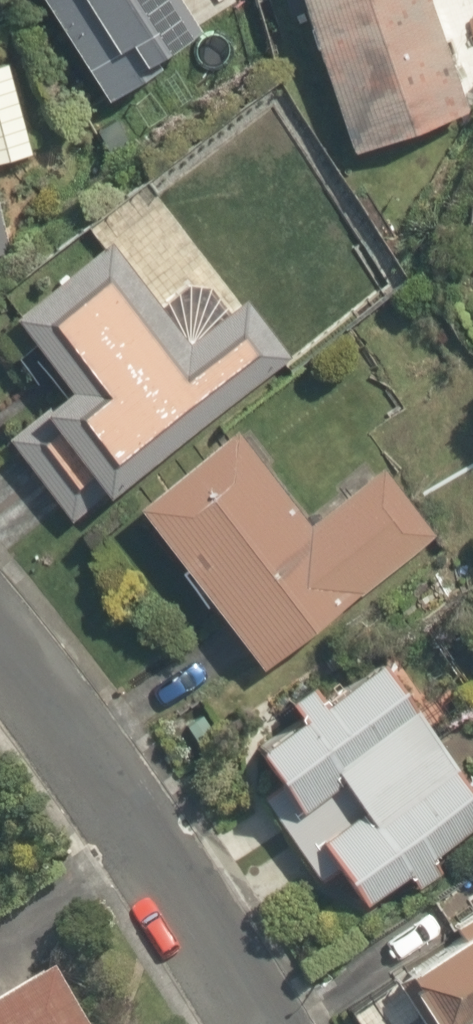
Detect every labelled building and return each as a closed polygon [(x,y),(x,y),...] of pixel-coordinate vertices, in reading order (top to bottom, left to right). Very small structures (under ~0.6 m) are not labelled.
[(102,100),(155,65),(149,55),(184,33),(163,0),(38,0),(102,100)] [(350,151),(465,110),(427,0),(297,0),(316,54),(350,151)] [(30,156),(5,62),(0,64),(0,164),(30,156)] [(293,360),(182,220),(136,257),(118,234),(15,316),(64,377),(0,427),(0,438),(75,533),(293,360)] [(244,434),(145,505),(268,677),(446,550),(385,466),(306,522),(244,434)] [(472,834),(472,775),(371,646),(253,739),(297,795),(266,819),(322,889),(338,876),(369,916),(472,834)] [(457,938),(401,974),(433,1023),(472,1023),(472,897),(443,916),(457,938)] [(55,976),(43,957),(0,986),(0,1023),(87,1023),(55,976)]
